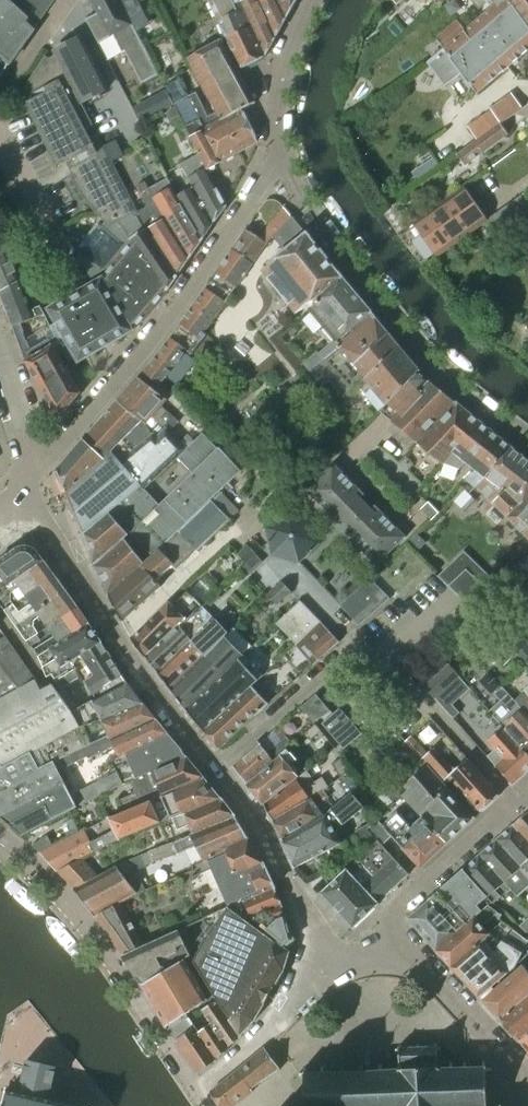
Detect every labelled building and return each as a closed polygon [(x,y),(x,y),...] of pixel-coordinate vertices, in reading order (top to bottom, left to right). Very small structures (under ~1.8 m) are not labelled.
[(8,0),(0,0),(0,77),(36,27),(13,5),(8,0)] [(33,0),(17,0),(13,5),(36,27),(37,26),(36,25),(37,25),(45,14),(33,0)] [(50,0),(33,0),(45,14),(53,2),(50,0)] [(85,19),(98,43),(113,35),(122,52),(125,51),(141,82),(141,83),(158,75),(131,22),(125,12),(119,0),(90,0),(97,13),(85,19)] [(125,12),(131,22),(145,14),(137,0),(119,0),(125,12)] [(241,68),(265,58),(266,56),(241,0),(208,0),(241,68)] [(266,56),(275,39),(258,0),(241,0),(266,56)] [(275,39),(285,21),(276,0),(258,0),(275,39)] [(285,21),(297,0),(276,0),(285,21)] [(444,49),(429,62),(445,84),(462,72),(477,92),(527,49),(527,29),(520,17),(506,0),(502,0),(492,9),(466,31),(444,49)] [(479,11),(487,3),(492,9),(502,0),(470,0),(479,11)] [(520,17),(527,29),(527,0),(506,0),(520,17)] [(436,38),(444,49),(466,31),(457,20),(436,38)] [(68,44),(54,51),(56,54),(81,103),(87,99),(100,92),(101,92),(107,89),(80,38),(68,44)] [(195,53),(187,58),(198,81),(211,105),(247,86),(238,70),(222,40),(195,53)] [(31,78),(24,88),(27,91),(32,100),(26,102),(59,166),(70,161),(75,172),(69,175),(74,186),(81,196),(88,205),(96,214),(105,223),(102,226),(98,223),(77,248),(81,251),(78,255),(93,283),(48,309),(73,353),(69,356),(70,359),(75,356),(78,362),(133,330),(165,293),(176,277),(167,263),(152,242),(149,238),(145,227),(137,212),(112,162),(108,154),(103,146),(98,137),(95,139),(90,141),(85,130),(89,127),(93,125),(81,103),(56,54),(49,58),(45,56),(31,78)] [(179,79),(165,86),(175,104),(188,96),(179,79)] [(188,96),(175,104),(176,105),(176,106),(185,125),(186,127),(187,127),(200,120),(201,121),(204,127),(205,129),(206,128),(222,120),(222,121),(238,153),(257,142),(242,110),(256,103),(251,93),(247,86),(211,105),(215,112),(216,113),(214,113),(207,117),(195,92),(189,96),(188,96)] [(519,110),(522,108),(512,94),(490,110),(500,124),(519,110)] [(153,116),(146,101),(134,107),(142,122),(153,116)] [(500,124),(490,110),(467,128),(476,141),(500,124)] [(187,127),(186,127),(191,137),(189,137),(197,152),(207,170),(238,153),(222,121),(222,120),(206,128),(205,129),(204,127),(201,121),(200,120),(187,127)] [(476,141),(457,155),(465,165),(508,134),(500,124),(476,141)] [(115,140),(103,146),(108,154),(120,148),(115,140)] [(120,148),(108,154),(112,162),(124,156),(120,148)] [(191,186),(176,195),(183,209),(194,229),(201,241),(212,224),(227,206),(207,170),(197,152),(179,163),(191,186)] [(161,195),(154,199),(155,200),(164,218),(172,233),(182,249),(188,260),(201,241),(194,229),(183,209),(176,195),(168,179),(167,178),(155,185),(156,186),(161,195)] [(144,181),(134,186),(139,195),(149,190),(144,181)] [(437,258),(488,221),(464,188),(414,225),(437,258)] [(137,212),(145,227),(149,238),(152,242),(167,263),(176,277),(188,260),(182,249),(172,233),(164,218),(155,200),(154,199),(149,190),(139,195),(145,205),(146,206),(146,207),(137,212)] [(232,249),(231,250),(249,264),(265,242),(271,235),(292,217),(283,206),(280,204),(278,202),(275,201),(272,201),(270,201),(267,201),(264,203),(258,212),(261,215),(261,217),(262,220),(266,224),(258,233),(261,236),(259,238),(245,230),(232,250),(232,249)] [(328,288),(342,278),(328,261),(306,233),(292,217),(271,235),(283,249),(261,267),(295,311),(312,297),(314,299),(328,288)] [(231,250),(209,282),(228,295),(249,264),(231,250)] [(20,281),(23,280),(22,275),(17,277),(7,251),(0,253),(0,291),(20,281)] [(315,349),(300,361),(309,371),(320,362),(328,355),(355,333),(351,328),(371,313),(370,312),(371,312),(342,278),(328,288),(314,299),(316,302),(309,308),(328,331),(333,337),(329,341),(317,351),(315,349)] [(0,291),(0,296),(12,325),(12,327),(35,318),(20,281),(0,291)] [(209,282),(193,305),(211,319),(228,295),(209,282)] [(193,305),(173,334),(188,346),(186,349),(192,353),(207,332),(204,330),(211,319),(193,305)] [(320,362),(309,371),(319,384),(326,379),(328,382),(342,399),(357,386),(374,371),(400,348),(371,313),(351,328),(355,333),(328,355),(320,362)] [(63,363),(51,344),(58,340),(43,314),(35,318),(12,327),(24,362),(55,414),(62,415),(80,393),(79,392),(63,363)] [(170,338),(143,373),(159,384),(186,349),(188,346),(173,334),(170,338)] [(374,371),(357,386),(379,412),(419,372),(400,348),(374,371)] [(419,372),(379,412),(391,421),(430,381),(419,372)] [(116,400),(116,401),(142,422),(146,425),(146,424),(152,430),(154,433),(157,437),(166,428),(169,432),(178,422),(159,406),(161,403),(165,399),(137,377),(116,401),(116,400)] [(430,381),(391,421),(416,442),(455,403),(432,383),(430,381)] [(57,471),(56,472),(66,494),(92,471),(98,466),(112,453),(120,462),(128,455),(152,435),(145,425),(146,425),(142,422),(116,401),(57,471)] [(455,403),(416,442),(443,464),(444,463),(452,453),(480,422),(475,418),(460,406),(455,403)] [(452,453),(444,463),(459,468),(465,463),(475,471),(468,480),(476,487),(484,478),(490,471),(512,448),(480,422),(452,453)] [(92,471),(66,494),(68,497),(83,533),(103,517),(135,491),(141,487),(142,485),(145,489),(164,471),(179,458),(187,450),(169,432),(166,428),(157,437),(154,433),(152,435),(128,455),(120,462),(112,453),(98,466),(92,471)] [(103,517),(83,533),(92,565),(108,596),(147,559),(186,521),(208,501),(238,473),(240,471),(241,470),(219,446),(217,449),(204,435),(187,450),(179,458),(191,471),(192,472),(159,505),(145,489),(142,485),(141,487),(135,491),(103,517)] [(484,478),(495,489),(507,501),(517,510),(527,498),(527,460),(515,450),(512,448),(490,471),(484,478)] [(406,537),(341,471),(333,463),(328,468),(325,471),(305,491),(328,514),(378,564),(406,537)] [(476,487),(483,495),(508,519),(527,538),(527,498),(517,510),(507,501),(495,489),(484,478),(476,487)] [(464,490),(453,501),(464,511),(475,500),(464,490)] [(147,559),(108,596),(121,621),(160,586),(156,580),(173,565),(176,568),(195,550),(196,551),(227,522),(208,501),(186,521),(147,559)] [(431,520),(438,514),(428,502),(421,509),(431,520)] [(312,516),(285,508),(264,528),(271,556),(298,564),(319,544),(312,516)] [(246,563),(255,554),(247,545),(237,554),(246,563)] [(42,559),(37,553),(31,548),(24,547),(16,549),(10,554),(0,561),(0,591),(42,559)] [(262,561),(255,554),(246,563),(252,571),(262,561)] [(464,555),(440,578),(466,605),(467,604),(485,586),(490,581),(489,580),(464,555)] [(1,605),(4,610),(12,605),(10,601),(10,594),(19,587),(25,596),(54,577),(42,560),(42,559),(0,591),(0,604),(1,605)] [(15,626),(65,592),(54,577),(25,596),(32,606),(31,606),(29,607),(19,614),(12,605),(4,610),(7,614),(15,626)] [(265,596),(275,606),(289,591),(280,582),(265,596)] [(485,586),(467,604),(479,616),(496,597),(486,588),(486,587),(485,586)] [(47,628),(78,608),(65,592),(15,626),(25,641),(35,634),(36,634),(37,633),(32,626),(33,620),(39,616),(47,628)] [(193,613),(200,607),(186,592),(173,606),(169,602),(130,639),(145,658),(176,625),(178,625),(193,613)] [(298,602),(281,619),(293,631),(298,627),(302,631),(304,634),(305,635),(303,636),(304,637),(320,622),(300,601),(298,602)] [(208,626),(214,621),(214,620),(213,620),(200,607),(193,613),(178,625),(176,625),(145,658),(156,674),(175,655),(188,642),(189,641),(197,635),(208,626)] [(49,649),(89,624),(78,608),(47,628),(52,636),(31,650),(36,657),(49,649)] [(471,652),(493,631),(480,618),(458,638),(471,652)] [(200,660),(223,637),(226,634),(214,621),(208,626),(197,635),(189,641),(188,642),(175,655),(156,674),(163,682),(163,683),(170,691),(200,660)] [(320,622),(304,637),(313,647),(309,650),(317,660),(318,660),(339,642),(320,622)] [(509,623),(497,634),(525,665),(527,662),(527,643),(509,623)] [(49,649),(56,659),(42,668),(45,676),(51,674),(56,681),(69,672),(72,675),(76,672),(69,661),(100,644),(89,624),(49,649)] [(35,634),(25,641),(29,647),(39,640),(36,634),(35,634)] [(88,734),(85,725),(91,723),(86,714),(82,705),(79,707),(70,712),(64,701),(57,692),(52,684),(40,690),(33,678),(4,636),(0,639),(0,817),(64,785),(58,773),(54,764),(70,756),(93,744),(88,734)] [(220,676),(241,655),(223,637),(200,660),(170,691),(185,712),(220,676)] [(101,643),(100,644),(69,661),(76,672),(76,679),(78,677),(83,683),(84,681),(89,688),(96,698),(126,684),(101,643)] [(222,713),(239,698),(250,687),(258,680),(261,677),(243,658),(241,655),(220,676),(185,712),(203,732),(222,713)] [(423,688),(433,700),(458,677),(448,666),(423,688)] [(69,672),(56,681),(62,689),(65,687),(76,679),(76,672),(72,675),(69,672)] [(122,712),(142,704),(141,704),(126,684),(96,698),(82,705),(86,714),(91,723),(101,721),(122,712)] [(62,689),(57,692),(64,701),(70,712),(79,707),(72,697),(65,687),(62,689)] [(266,703),(250,687),(239,698),(222,713),(203,732),(217,749),(255,714),(266,703)] [(502,701),(489,712),(503,728),(504,727),(527,755),(527,716),(515,702),(513,699),(503,688),(496,694),(502,701)] [(316,695),(301,708),(314,723),(330,712),(316,695)] [(515,702),(527,716),(527,701),(523,695),(515,702)] [(101,721),(91,723),(85,725),(88,734),(104,729),(107,736),(110,741),(156,721),(142,704),(122,712),(101,721)] [(333,715),(321,724),(343,750),(362,735),(353,724),(339,709),(333,715)] [(54,764),(58,773),(87,758),(88,760),(114,748),(119,759),(119,760),(146,746),(167,735),(156,721),(110,741),(107,736),(93,744),(70,756),(54,764)] [(312,741),(321,734),(316,727),(306,734),(312,741)] [(503,728),(488,741),(495,749),(487,756),(512,784),(527,770),(527,755),(504,727),(503,728)] [(152,773),(187,758),(167,735),(146,746),(119,760),(119,759),(111,763),(117,774),(124,785),(140,778),(152,773)] [(500,795),(467,759),(454,771),(433,748),(426,753),(411,736),(405,741),(421,759),(420,759),(427,767),(441,783),(448,777),(481,812),(500,795)] [(233,767),(247,785),(281,759),(279,756),(291,744),(286,737),(267,754),(259,744),(258,743),(233,767)] [(281,759),(247,785),(263,805),(297,777),(288,766),(301,755),(291,744),(279,756),(281,759)] [(132,783),(136,792),(118,799),(123,811),(141,805),(150,801),(158,799),(171,792),(204,778),(187,758),(152,773),(140,778),(141,779),(132,783)] [(434,830),(446,844),(474,819),(441,783),(427,767),(402,786),(406,791),(401,796),(421,816),(434,830)] [(297,777),(263,805),(263,806),(272,822),(310,798),(323,789),(328,786),(322,777),(315,782),(305,770),(297,777)] [(117,774),(92,785),(95,791),(103,788),(105,793),(124,785),(117,774)] [(158,799),(150,801),(160,822),(172,817),(186,811),(219,798),(210,786),(204,778),(171,792),(158,799)] [(0,817),(0,818),(20,836),(76,809),(64,785),(0,817)] [(92,785),(75,794),(80,805),(98,797),(105,793),(103,788),(95,791),(92,785)] [(310,798),(272,822),(282,841),(307,825),(324,814),(318,804),(328,796),(323,789),(310,798)] [(307,825),(282,841),(294,868),(328,850),(342,844),(330,819),(337,814),(343,824),(364,808),(354,793),(328,812),(324,814),(307,825)] [(215,825),(234,817),(219,798),(186,811),(172,817),(177,830),(188,825),(192,834),(215,825)] [(51,846),(39,852),(55,870),(81,857),(91,852),(98,849),(118,839),(160,822),(150,801),(141,805),(123,811),(106,818),(65,839),(56,843),(51,846)] [(377,841),(380,845),(391,836),(420,867),(446,844),(434,830),(421,816),(411,826),(397,811),(381,825),(376,820),(366,829),(377,841)] [(512,826),(527,842),(527,843),(527,811),(524,815),(512,826)] [(208,860),(249,842),(248,841),(249,841),(234,817),(215,825),(192,834),(114,865),(98,874),(72,889),(94,918),(119,903),(136,893),(130,885),(122,876),(155,861),(179,852),(195,845),(203,863),(208,860)] [(494,842),(524,875),(526,873),(527,875),(527,843),(527,842),(512,826),(504,833),(503,834),(494,842)] [(39,852),(51,846),(45,835),(30,844),(39,852)] [(380,845),(377,841),(319,894),(352,929),(378,904),(377,903),(408,874),(380,845)] [(249,842),(208,860),(229,907),(274,888),(263,864),(249,842)] [(478,856),(510,890),(510,889),(516,895),(520,892),(527,885),(527,875),(526,873),(524,875),(494,842),(483,852),(478,856)] [(478,856),(462,870),(486,897),(492,904),(500,896),(495,890),(499,885),(506,893),(510,890),(478,856)] [(98,874),(81,857),(55,870),(72,889),(98,874)] [(466,925),(483,910),(487,907),(458,874),(438,892),(466,925)] [(131,885),(130,885),(136,893),(145,889),(140,879),(131,885)] [(243,921),(245,920),(281,905),(274,888),(229,907),(226,908),(227,909),(243,921)] [(436,951),(466,925),(438,892),(407,918),(436,951)] [(142,947),(119,903),(94,918),(120,956),(122,956),(122,955),(142,947)] [(281,905),(245,920),(243,921),(260,933),(287,953),(293,941),(287,917),(282,907),(281,905)] [(484,939),(487,937),(490,934),(489,933),(487,934),(481,927),(494,916),(498,920),(501,915),(487,907),(483,910),(466,925),(436,951),(449,965),(450,967),(484,939)] [(199,948),(192,961),(215,1000),(239,1036),(253,1022),(263,1004),(273,988),(272,988),(282,971),(287,953),(260,933),(243,921),(227,909),(197,947),(199,948)] [(519,927),(523,932),(527,933),(527,917),(519,927)] [(189,955),(176,931),(142,947),(122,955),(122,956),(120,956),(140,985),(183,959),(189,955)] [(499,944),(490,934),(487,937),(484,939),(450,967),(479,998),(516,965),(524,948),(504,937),(499,944)] [(527,996),(527,957),(521,966),(482,1001),(499,1019),(519,1003),(527,996)] [(183,959),(140,985),(165,1027),(174,1040),(195,1026),(189,1017),(188,1018),(185,1014),(207,1000),(183,959)] [(499,1019),(515,1037),(519,1041),(527,1034),(527,996),(519,1003),(499,1019)] [(195,1026),(174,1040),(198,1075),(216,1059),(239,1036),(215,1000),(202,1009),(211,1023),(199,1031),(195,1026)] [(519,1041),(527,1051),(527,1034),(519,1041)] [(297,1073),(297,1077),(304,1077),(304,1105),(488,1105),(486,1071),(491,1071),(491,1068),(486,1068),(486,1067),(485,1067),(484,1061),(482,1062),(482,1067),(467,1068),(466,1062),(463,1062),(463,1068),(453,1068),(453,1062),(449,1062),(450,1068),(438,1069),(437,1051),(440,1050),(440,1047),(437,1047),(436,1047),(436,1044),(434,1044),(434,1047),(419,1047),(419,1044),(417,1045),(417,1047),(402,1047),(402,1045),(399,1045),(399,1048),(398,1048),(398,1049),(396,1049),(396,1052),(398,1052),(399,1070),(382,1070),(382,1065),(379,1065),(379,1070),(363,1071),(363,1065),(359,1065),(360,1071),(344,1071),(344,1066),(340,1066),(341,1072),(324,1072),(324,1066),(321,1066),(321,1072),(307,1073),(307,1067),(303,1067),(303,1072),(302,1072),(302,1073),(297,1073)] [(264,1048),(236,1071),(209,1092),(218,1105),(233,1105),(252,1091),(250,1089),(280,1070),(264,1048)] [(20,1086),(18,1092),(58,1101),(65,1073),(56,1070),(57,1067),(26,1059),(20,1086)] [(58,1101),(18,1092),(7,1089),(4,1101),(3,1105),(77,1105),(58,1101)]
